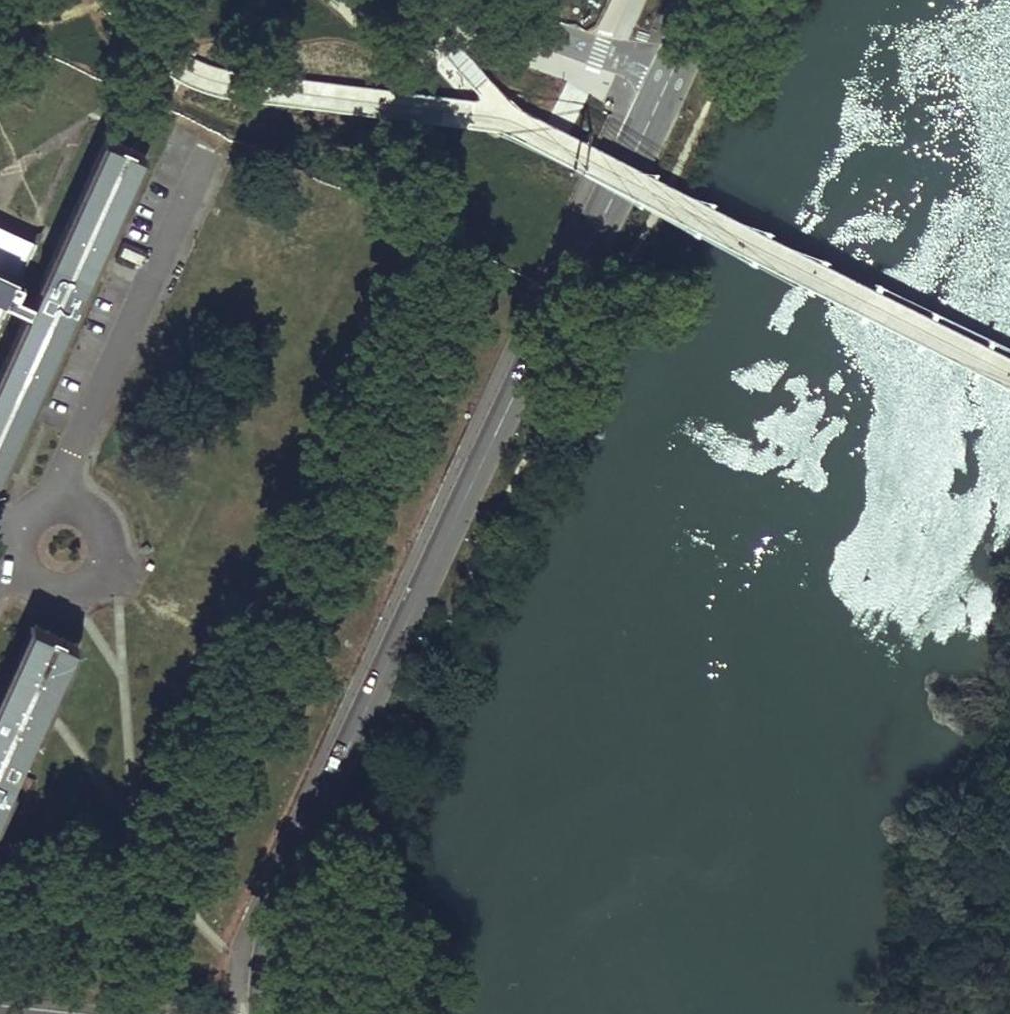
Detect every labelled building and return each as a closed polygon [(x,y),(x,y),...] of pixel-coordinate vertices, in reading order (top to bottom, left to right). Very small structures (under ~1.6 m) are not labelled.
[(0,375),(0,472),(145,154),(108,138),(35,299),(30,309),(0,375)] [(30,250),(35,241),(0,225),(0,231),(30,250)] [(8,298),(18,278),(30,250),(0,231),(0,316),(8,298)] [(18,278),(8,298),(30,309),(35,299),(18,291),(23,280),(18,278)] [(76,644),(41,628),(5,707),(0,704),(0,812),(76,644)]
